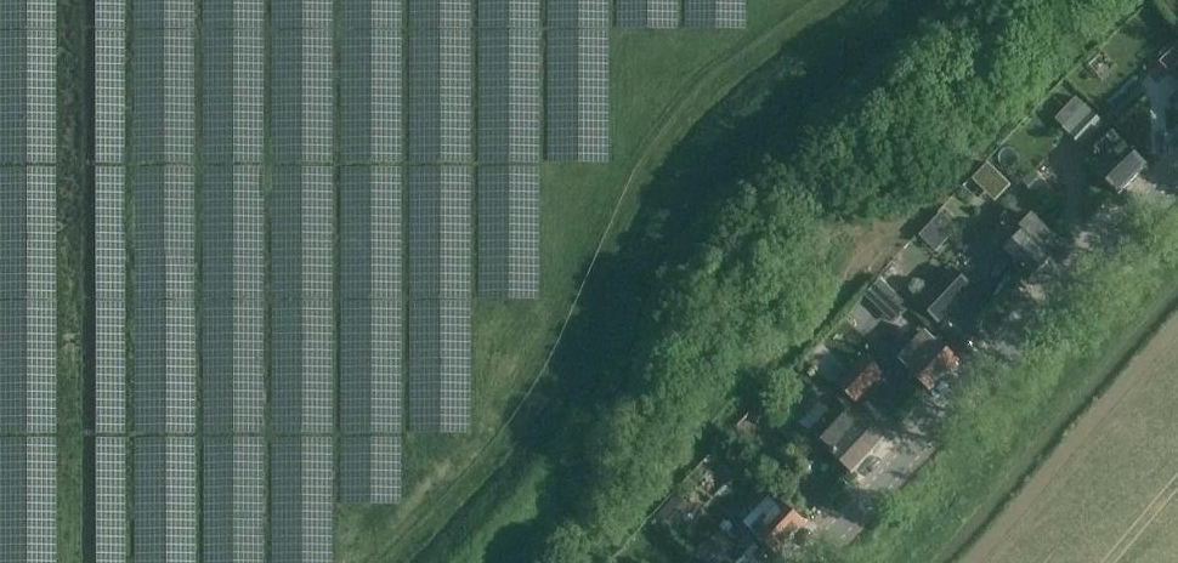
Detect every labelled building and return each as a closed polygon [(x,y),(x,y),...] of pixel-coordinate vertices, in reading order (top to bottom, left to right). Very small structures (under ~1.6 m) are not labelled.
[(1170,72),(1177,82),(1177,64),(1170,72)] [(1173,97),(1174,98),(1169,103),(1177,113),(1177,92),(1173,97)] [(1052,120),(1062,129),(1063,127),(1067,124),(1080,110),(1085,106),(1075,96),(1052,120)] [(1081,148),(1103,125),(1085,106),(1080,110),(1067,124),(1063,127),(1062,129),(1081,148)] [(1118,197),(1147,168),(1112,134),(1085,162),(1118,197)] [(1042,201),(1053,189),(1034,171),(1022,183),(1042,201)] [(941,214),(919,237),(936,253),(958,229),(941,214)] [(997,231),(986,241),(1002,256),(1029,282),(1033,279),(1037,278),(1041,274),(1041,270),(1052,259),(1041,249),(1054,236),(1032,215),(1019,227),(1009,218),(997,231)] [(938,324),(972,287),(951,268),(917,305),(938,324)] [(879,283),(851,312),(878,338),(906,308),(879,283)] [(934,345),(924,336),(901,361),(910,370),(908,372),(928,392),(958,361),(937,342),(934,345)] [(883,374),(865,357),(837,387),(855,404),(883,374)] [(853,474),(882,442),(848,411),(819,442),(853,474)] [(678,495),(658,516),(673,529),(692,509),(678,495)] [(776,556),(806,525),(784,505),(755,536),(776,556)] [(721,533),(712,543),(725,556),(735,546),(721,533)] [(733,562),(725,556),(712,543),(697,557),(703,562),(732,562),(733,562)]
